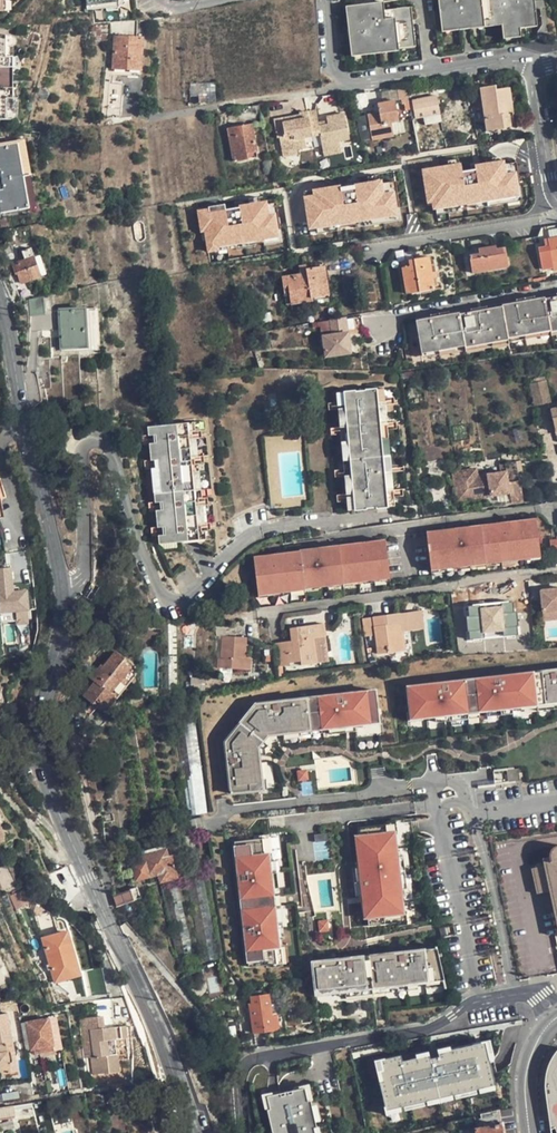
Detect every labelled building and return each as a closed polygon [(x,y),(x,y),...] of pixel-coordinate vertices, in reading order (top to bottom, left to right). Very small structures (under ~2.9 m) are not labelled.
[(85,9),(122,6),(121,0),(85,0),(85,9)] [(443,30),(502,23),(504,38),(523,35),(521,27),(538,25),(535,0),(439,0),(443,30)] [(346,6),(352,51),(365,49),(367,55),(383,52),(383,47),(399,45),(398,42),(416,40),(412,6),(385,10),(384,1),(366,3),(346,6)] [(144,38),(137,38),(124,37),(124,22),(116,22),(113,68),(142,70),(144,38)] [(137,38),(137,22),(124,22),(124,37),(137,38)] [(14,96),(14,87),(13,66),(13,55),(11,55),(5,55),(5,36),(5,34),(0,34),(0,118),(7,118),(6,97),(12,96),(14,96)] [(12,34),(5,34),(5,36),(5,55),(11,55),(11,46),(14,44),(15,42),(16,39),(15,36),(14,35),(12,34)] [(417,45),(416,40),(398,42),(399,45),(400,48),(417,45)] [(108,117),(117,118),(119,118),(122,85),(110,84),(108,117)] [(507,97),(511,97),(510,88),(496,90),(496,86),(481,88),(487,130),(512,126),(510,114),(507,97)] [(12,106),(12,96),(6,97),(7,118),(14,117),(17,114),(17,109),(12,106)] [(425,117),(440,114),(436,96),(413,100),(416,118),(425,117)] [(404,112),(411,110),(410,109),(409,101),(402,102),(404,112)] [(371,140),(380,139),(392,136),(390,123),(397,122),(394,102),(376,105),(377,114),(367,116),(371,140)] [(263,122),(259,105),(238,108),(242,126),(252,125),(263,122)] [(326,118),(327,122),(327,126),(318,128),(318,124),(316,111),(307,113),(312,136),(319,135),(323,152),(339,149),(338,143),(348,141),(347,134),(343,115),(326,118)] [(284,124),(283,119),(278,120),(273,121),(277,139),(279,139),(282,151),(295,148),(296,150),(306,147),(304,137),(312,136),(307,113),(299,115),(299,116),(300,121),(284,124)] [(442,122),(440,114),(425,117),(426,125),(442,122)] [(299,116),(283,119),(284,124),(300,121),(299,116)] [(257,151),(252,125),(242,126),(228,129),(234,161),(249,158),(248,153),(257,151)] [(2,212),(29,207),(17,144),(0,147),(0,169),(4,190),(0,190),(0,204),(2,212)] [(296,153),(296,150),(295,148),(282,151),(283,156),(296,153)] [(463,171),(462,162),(423,169),(428,203),(433,202),(434,208),(437,208),(438,214),(520,201),(523,197),(518,161),(505,163),(505,160),(477,165),(477,169),(463,171)] [(342,186),(342,184),(304,190),(310,229),(320,227),(320,232),(403,219),(397,181),(383,183),(382,180),(342,186)] [(269,203),(268,200),(227,207),(227,204),(199,209),(202,231),(207,231),(210,251),(265,243),(265,244),(284,241),(278,202),(269,203)] [(550,237),(556,236),(556,227),(548,228),(550,237)] [(550,237),(545,238),(546,246),(550,245),(554,270),(556,269),(556,236),(550,237)] [(479,248),(479,253),(470,254),(472,272),(509,265),(506,247),(496,248),(496,245),(479,248)] [(25,259),(12,263),(16,275),(18,274),(21,283),(41,277),(34,257),(31,249),(23,252),(25,259)] [(40,255),(34,257),(41,277),(47,275),(40,255)] [(409,260),(409,265),(401,267),(406,293),(435,288),(433,277),(438,277),(437,271),(432,271),(429,256),(409,260)] [(11,277),(16,275),(12,263),(11,260),(6,262),(11,277)] [(299,265),(300,272),(283,275),(285,292),(290,291),(292,304),(313,300),(313,297),(330,294),(325,265),(307,268),(307,264),(299,265)] [(45,313),(44,295),(40,296),(29,298),(31,314),(45,313)] [(546,298),(544,297),(502,304),(503,305),(460,313),(459,312),(416,319),(422,352),(465,344),(466,345),(508,338),(507,336),(550,329),(551,330),(556,329),(556,296),(546,298)] [(98,346),(95,307),(59,309),(61,349),(98,346)] [(348,316),(351,332),(365,330),(363,314),(348,316)] [(351,332),(348,316),(348,315),(322,320),(328,355),(354,351),(351,332)] [(531,382),(536,404),(551,401),(546,379),(531,382)] [(395,487),(393,472),(393,467),(389,426),(388,420),(387,405),(387,400),(385,388),(378,389),(389,506),(396,505),(395,492),(395,487)] [(345,391),(355,509),(389,506),(378,389),(345,391)] [(355,509),(345,391),(338,392),(339,404),(339,410),(341,425),(341,431),(345,471),(345,477),(347,491),(347,498),(348,510),(355,509)] [(206,521),(204,503),(204,498),(201,458),(200,451),(199,436),(198,430),(197,419),(190,420),(200,537),(207,537),(206,527),(206,521)] [(200,537),(190,420),(156,422),(157,434),(158,441),(159,455),(160,462),(163,501),(164,508),(165,524),(166,531),(167,540),(193,538),(200,537)] [(149,423),(150,434),(157,434),(156,422),(149,423)] [(150,441),(151,455),(159,455),(158,441),(150,441)] [(522,470),(520,460),(500,463),(501,471),(478,475),(477,467),(453,470),(457,499),(510,492),(511,502),(523,500),(519,479),(518,470),(522,470)] [(152,462),(156,501),(163,501),(160,462),(152,462)] [(156,508),(158,524),(165,524),(164,508),(156,508)] [(512,556),(517,555),(526,554),(541,551),(537,518),(509,521),(512,556)] [(502,557),(512,556),(509,521),(483,524),(487,559),(502,557)] [(449,564),(456,562),(472,561),(487,559),(483,524),(427,531),(431,565),(449,564)] [(159,540),(167,540),(166,531),(158,531),(159,540)] [(346,579),(360,578),(366,577),(378,576),(392,574),(388,539),(341,544),(346,579)] [(306,584),(324,582),(329,582),(346,579),(341,544),(303,549),(302,551),(306,584)] [(253,556),(258,591),(270,590),(283,588),(290,588),(307,585),(306,584),(302,551),(253,556)] [(28,592),(18,593),(18,595),(14,596),(14,593),(11,566),(8,567),(0,567),(0,606),(1,618),(18,616),(17,607),(27,606),(29,606),(28,592)] [(346,579),(346,586),(355,585),(355,583),(361,583),(360,578),(346,579)] [(336,587),(346,586),(346,579),(329,582),(330,587),(336,586),(336,587)] [(325,587),(324,582),(306,584),(307,585),(307,591),(317,590),(318,587),(325,587)] [(508,584),(492,586),(494,602),(494,604),(510,602),(508,584)] [(471,604),(494,602),(492,586),(469,588),(471,604)] [(556,588),(540,589),(544,619),(556,618),(556,596),(556,588)] [(29,619),(27,606),(17,607),(18,616),(18,620),(29,619)] [(404,641),(402,623),(409,622),(410,630),(424,628),(421,610),(400,613),(363,618),(366,636),(377,634),(379,654),(404,650),(402,641),(404,641)] [(317,663),(314,637),(328,635),(326,622),(293,626),(295,640),(296,646),(290,646),(289,641),(278,642),(280,665),(286,665),(292,664),(292,662),(303,660),(304,664),(317,663)] [(218,665),(233,666),(245,667),(245,654),(246,636),(223,633),(222,655),(219,655),(218,665)] [(331,661),(328,635),(314,637),(317,663),(331,661)] [(97,699),(105,705),(106,705),(115,694),(112,691),(131,668),(113,654),(103,665),(101,664),(94,671),(93,681),(94,681),(93,682),(90,699),(95,702),(97,699)] [(232,673),(233,666),(218,665),(217,672),(232,673)] [(552,672),(551,669),(507,674),(508,677),(495,678),(495,675),(447,681),(447,684),(435,685),(435,682),(408,685),(411,711),(411,713),(427,711),(428,716),(436,715),(468,711),(468,709),(479,708),(480,710),(487,709),(513,706),(522,705),(521,701),(537,699),(537,704),(556,701),(556,671),(552,672)] [(83,693),(90,699),(93,682),(83,693)] [(263,777),(261,761),(259,761),(258,754),(260,754),(259,742),(265,733),(277,732),(277,731),(283,730),(284,731),(300,730),(300,728),(322,726),(322,727),(330,726),(356,724),(364,723),(364,718),(379,716),(379,714),(376,689),(350,691),(350,694),(338,696),(337,693),(277,699),(278,702),(265,704),(265,701),(256,702),(226,740),(227,749),(229,749),(231,761),(228,761),(231,792),(259,789),(262,789),(261,777),(263,777)] [(173,703),(187,815),(206,813),(192,701),(173,703)] [(514,712),(513,706),(487,709),(488,715),(514,712)] [(480,710),(479,708),(468,709),(468,711),(436,715),(436,721),(480,716),(480,710)] [(428,716),(427,711),(411,713),(411,711),(408,711),(409,719),(428,717),(428,716)] [(383,722),(382,714),(379,714),(379,716),(364,718),(364,723),(364,724),(383,722)] [(330,726),(330,732),(357,729),(356,724),(330,726)] [(284,731),(284,738),(292,737),(305,733),(323,731),(322,727),(322,726),(300,728),(300,730),(284,731)] [(259,742),(260,754),(267,753),(266,747),(269,744),(271,741),(271,740),(278,739),(277,732),(265,733),(259,742)] [(268,782),(268,768),(267,760),(261,761),(263,777),(261,777),(262,789),(259,789),(260,792),(269,791),(268,782)] [(521,779),(519,767),(494,770),(495,782),(521,779)] [(299,770),(300,778),(309,777),(307,769),(299,770)] [(393,839),(396,839),(396,834),(414,832),(412,820),(397,821),(397,818),(387,819),(388,822),(391,822),(393,839)] [(187,830),(204,827),(203,820),(188,822),(186,823),(187,830)] [(152,828),(153,833),(174,826),(173,822),(152,828)] [(388,822),(358,825),(359,834),(361,852),(357,852),(358,860),(363,900),(363,908),(367,907),(368,919),(369,925),(398,921),(401,921),(399,904),(403,904),(402,895),(397,848),(396,839),(393,839),(391,822),(388,822)] [(177,837),(174,826),(153,833),(155,842),(177,837)] [(264,852),(269,852),(271,852),(269,832),(259,833),(259,837),(262,836),(264,852)] [(315,834),(317,859),(331,858),(328,833),(315,834)] [(264,852),(262,836),(259,837),(234,839),(237,866),(240,865),(241,878),(239,878),(244,926),(246,925),(248,938),(245,938),(248,965),(265,963),(276,962),(274,946),(279,945),(278,937),(273,894),(272,887),(269,859),(269,852),(264,852)] [(160,883),(177,879),(178,878),(173,855),(169,856),(168,848),(145,854),(148,862),(133,867),(136,880),(159,876),(160,883)] [(401,848),(397,848),(402,895),(405,894),(404,888),(407,887),(404,854),(401,854),(401,848)] [(532,870),(538,896),(552,893),(556,916),(556,850),(553,854),(550,861),(544,862),(546,866),(532,870)] [(275,859),(269,859),(272,887),(278,886),(275,859)] [(363,900),(358,860),(355,860),(355,866),(352,866),(356,895),(358,895),(359,900),(363,900)] [(196,965),(177,879),(160,883),(181,969),(196,965)] [(31,902),(25,889),(12,895),(18,908),(31,902)] [(114,895),(117,906),(134,900),(131,890),(127,891),(114,895)] [(279,893),(273,894),(278,937),(284,937),(279,893)] [(399,904),(401,921),(398,921),(398,925),(408,923),(406,909),(404,910),(403,904),(399,904)] [(328,919),(318,920),(319,930),(329,929),(328,919)] [(442,928),(441,920),(428,921),(430,930),(442,928)] [(81,975),(68,930),(43,938),(56,982),(81,975)] [(282,964),(280,945),(279,945),(274,946),(276,962),(265,963),(266,966),(282,964)] [(423,981),(443,979),(436,945),(435,945),(435,947),(411,950),(411,952),(398,954),(398,951),(351,956),(351,959),(339,960),(338,957),(311,960),(314,988),(330,987),(331,991),(338,990),(372,987),(372,985),(382,984),(382,986),(416,982),(423,981)] [(444,986),(443,979),(423,981),(424,988),(444,986)] [(396,991),(417,989),(416,982),(382,986),(382,984),(372,985),(372,987),(338,990),(338,994),(342,993),(342,996),(391,991),(391,988),(396,988),(396,991)] [(330,987),(314,988),(315,995),(331,993),(331,991),(330,987)] [(272,1015),(270,994),(252,997),(252,1004),(250,1004),(254,1031),(280,1029),(278,1015),(272,1015)] [(14,1049),(7,1014),(0,1015),(0,1075),(11,1072),(7,1051),(14,1049)] [(68,1014),(71,1031),(81,1030),(79,1019),(79,1014),(68,1014)] [(58,1050),(64,1049),(57,1015),(51,1016),(58,1050)] [(119,1071),(117,1060),(114,1027),(105,1028),(104,1016),(79,1019),(81,1030),(87,1030),(90,1058),(92,1075),(119,1071)] [(54,1046),(49,1018),(26,1022),(31,1050),(54,1046)] [(124,1026),(114,1027),(117,1060),(129,1058),(124,1026)] [(75,1060),(90,1058),(87,1030),(81,1030),(71,1031),(75,1060)] [(493,1054),(490,1030),(468,1033),(472,1057),(493,1054)] [(17,1072),(14,1049),(7,1051),(11,1072),(17,1072)] [(546,1073),(556,1069),(556,1052),(553,1056),(549,1063),(547,1068),(546,1073)] [(546,1073),(545,1077),(545,1090),(549,1124),(550,1129),(555,1128),(556,1132),(556,1069),(546,1073)] [(305,1088),(268,1097),(271,1109),(266,1110),(272,1132),(315,1132),(314,1128),(318,1127),(311,1101),(309,1102),(305,1088)] [(14,1105),(0,1108),(0,1120),(16,1118),(14,1105)] [(476,1132),(502,1132),(499,1111),(483,1114),(484,1119),(476,1121),(477,1128),(475,1128),(476,1132)]
